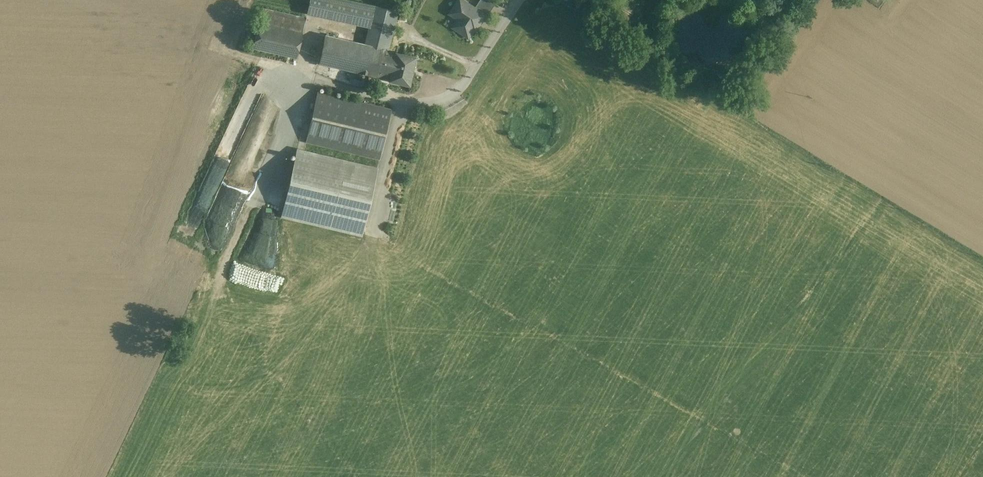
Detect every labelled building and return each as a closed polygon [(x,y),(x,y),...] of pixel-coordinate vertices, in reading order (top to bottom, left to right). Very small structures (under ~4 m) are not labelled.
[(345,0),(310,0),(308,9),(371,22),(375,7),(345,0)] [(463,0),(459,0),(450,13),(459,19),(454,27),(469,37),(474,29),(476,30),(486,15),(487,13),(477,6),(475,8),(463,0)] [(490,0),(480,0),(477,6),(487,13),(489,14),(496,4),(490,0)] [(397,11),(375,7),(371,22),(366,44),(382,48),(387,49),(388,48),(397,11)] [(306,18),(262,8),(259,22),(302,32),(306,18)] [(302,32),(259,22),(252,47),(296,58),(302,32)] [(366,44),(325,35),(318,63),(376,76),(382,48),(366,44)] [(395,54),(386,52),(387,50),(387,49),(382,48),(376,76),(389,79),(389,80),(409,85),(412,71),(409,71),(412,57),(395,53),(395,54)] [(391,109),(317,92),(305,142),(379,159),(391,109)] [(362,231),(377,167),(296,148),(281,212),(362,231)]
